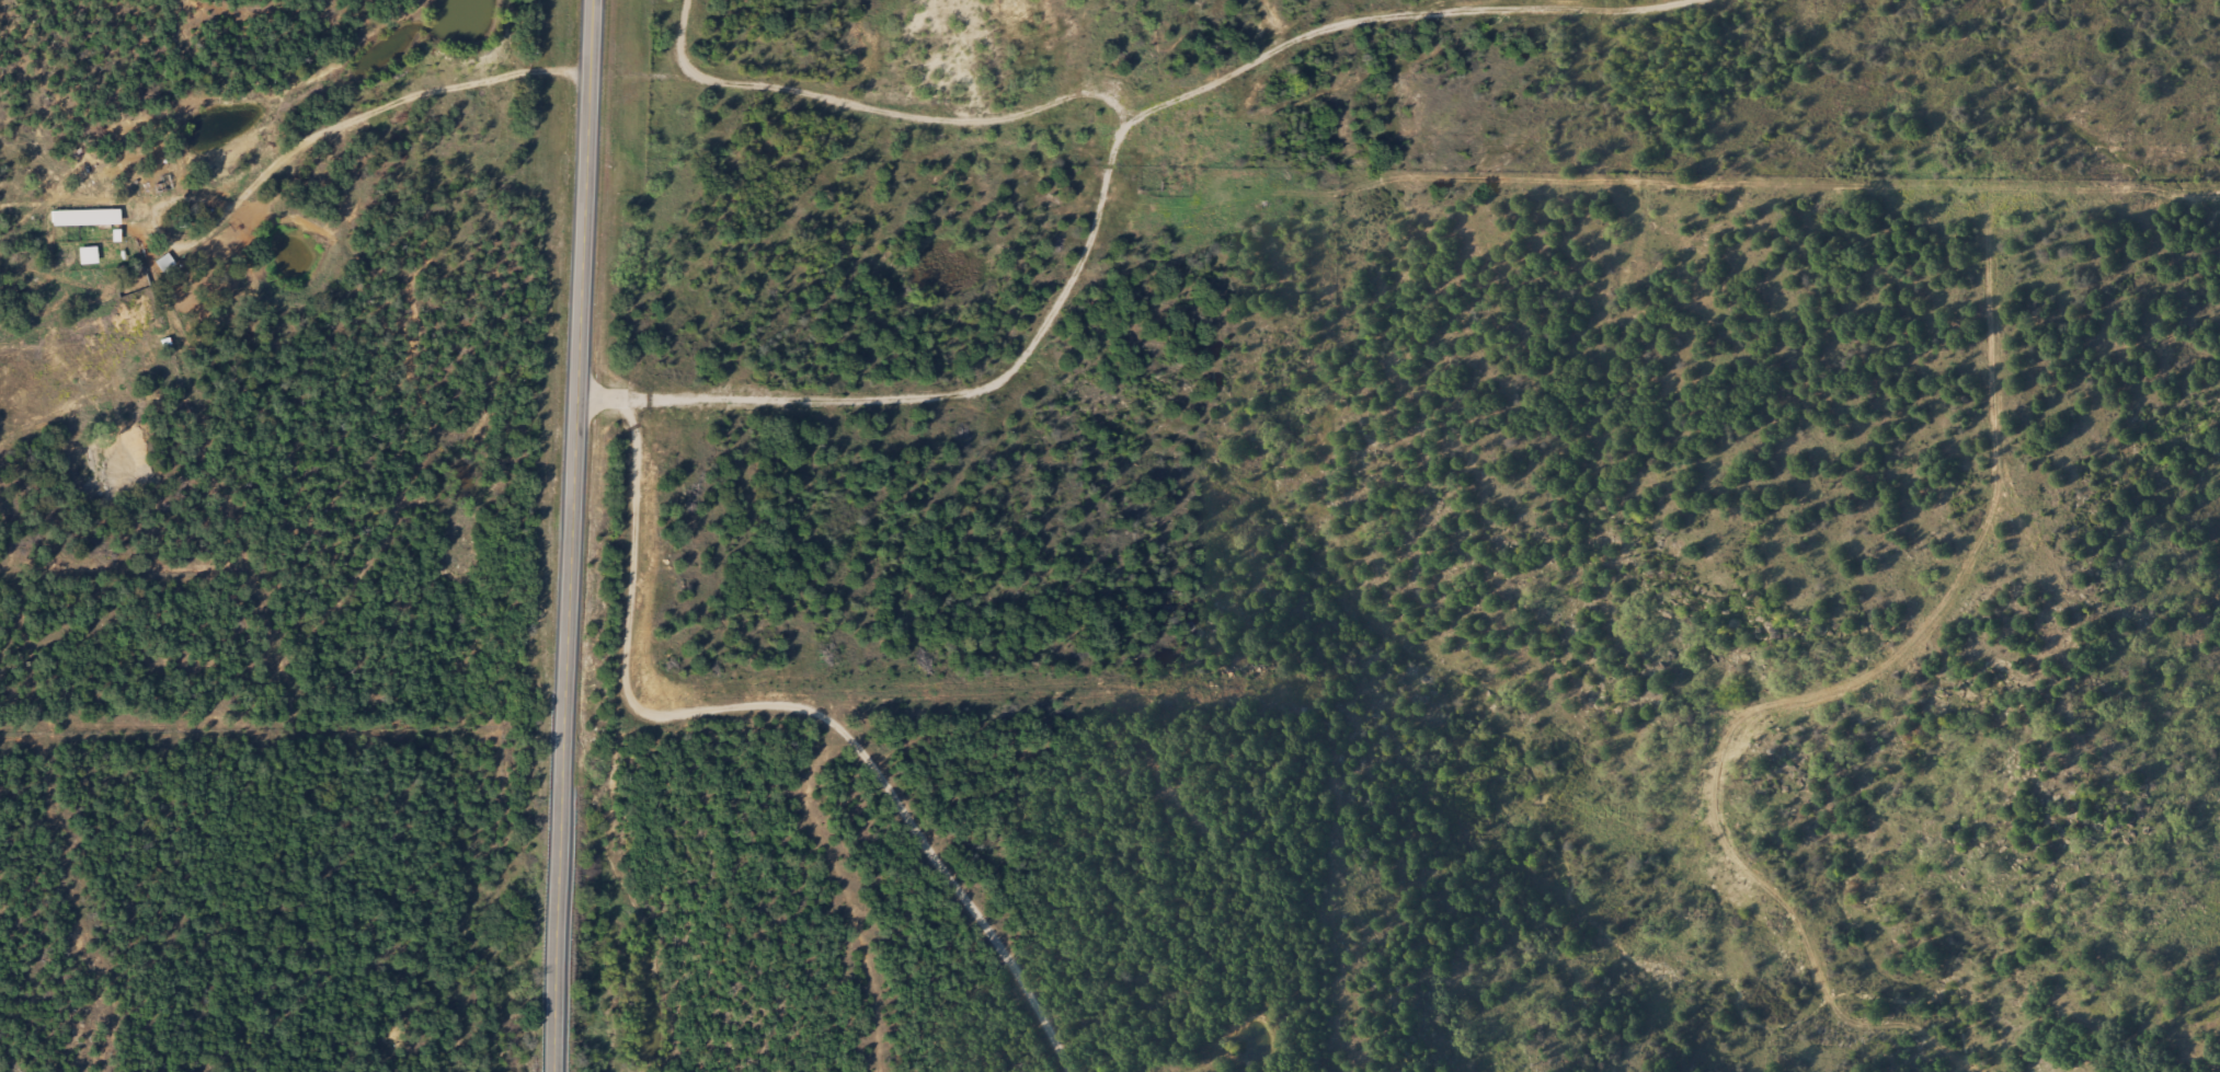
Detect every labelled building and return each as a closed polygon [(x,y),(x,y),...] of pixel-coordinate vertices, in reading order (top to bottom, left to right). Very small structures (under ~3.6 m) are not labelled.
[(120,225),(120,209),(50,209),(50,225),(120,225)] [(78,262),(95,262),(95,246),(78,246),(78,262)] [(174,264),(166,253),(154,261),(161,272),(174,264)]
